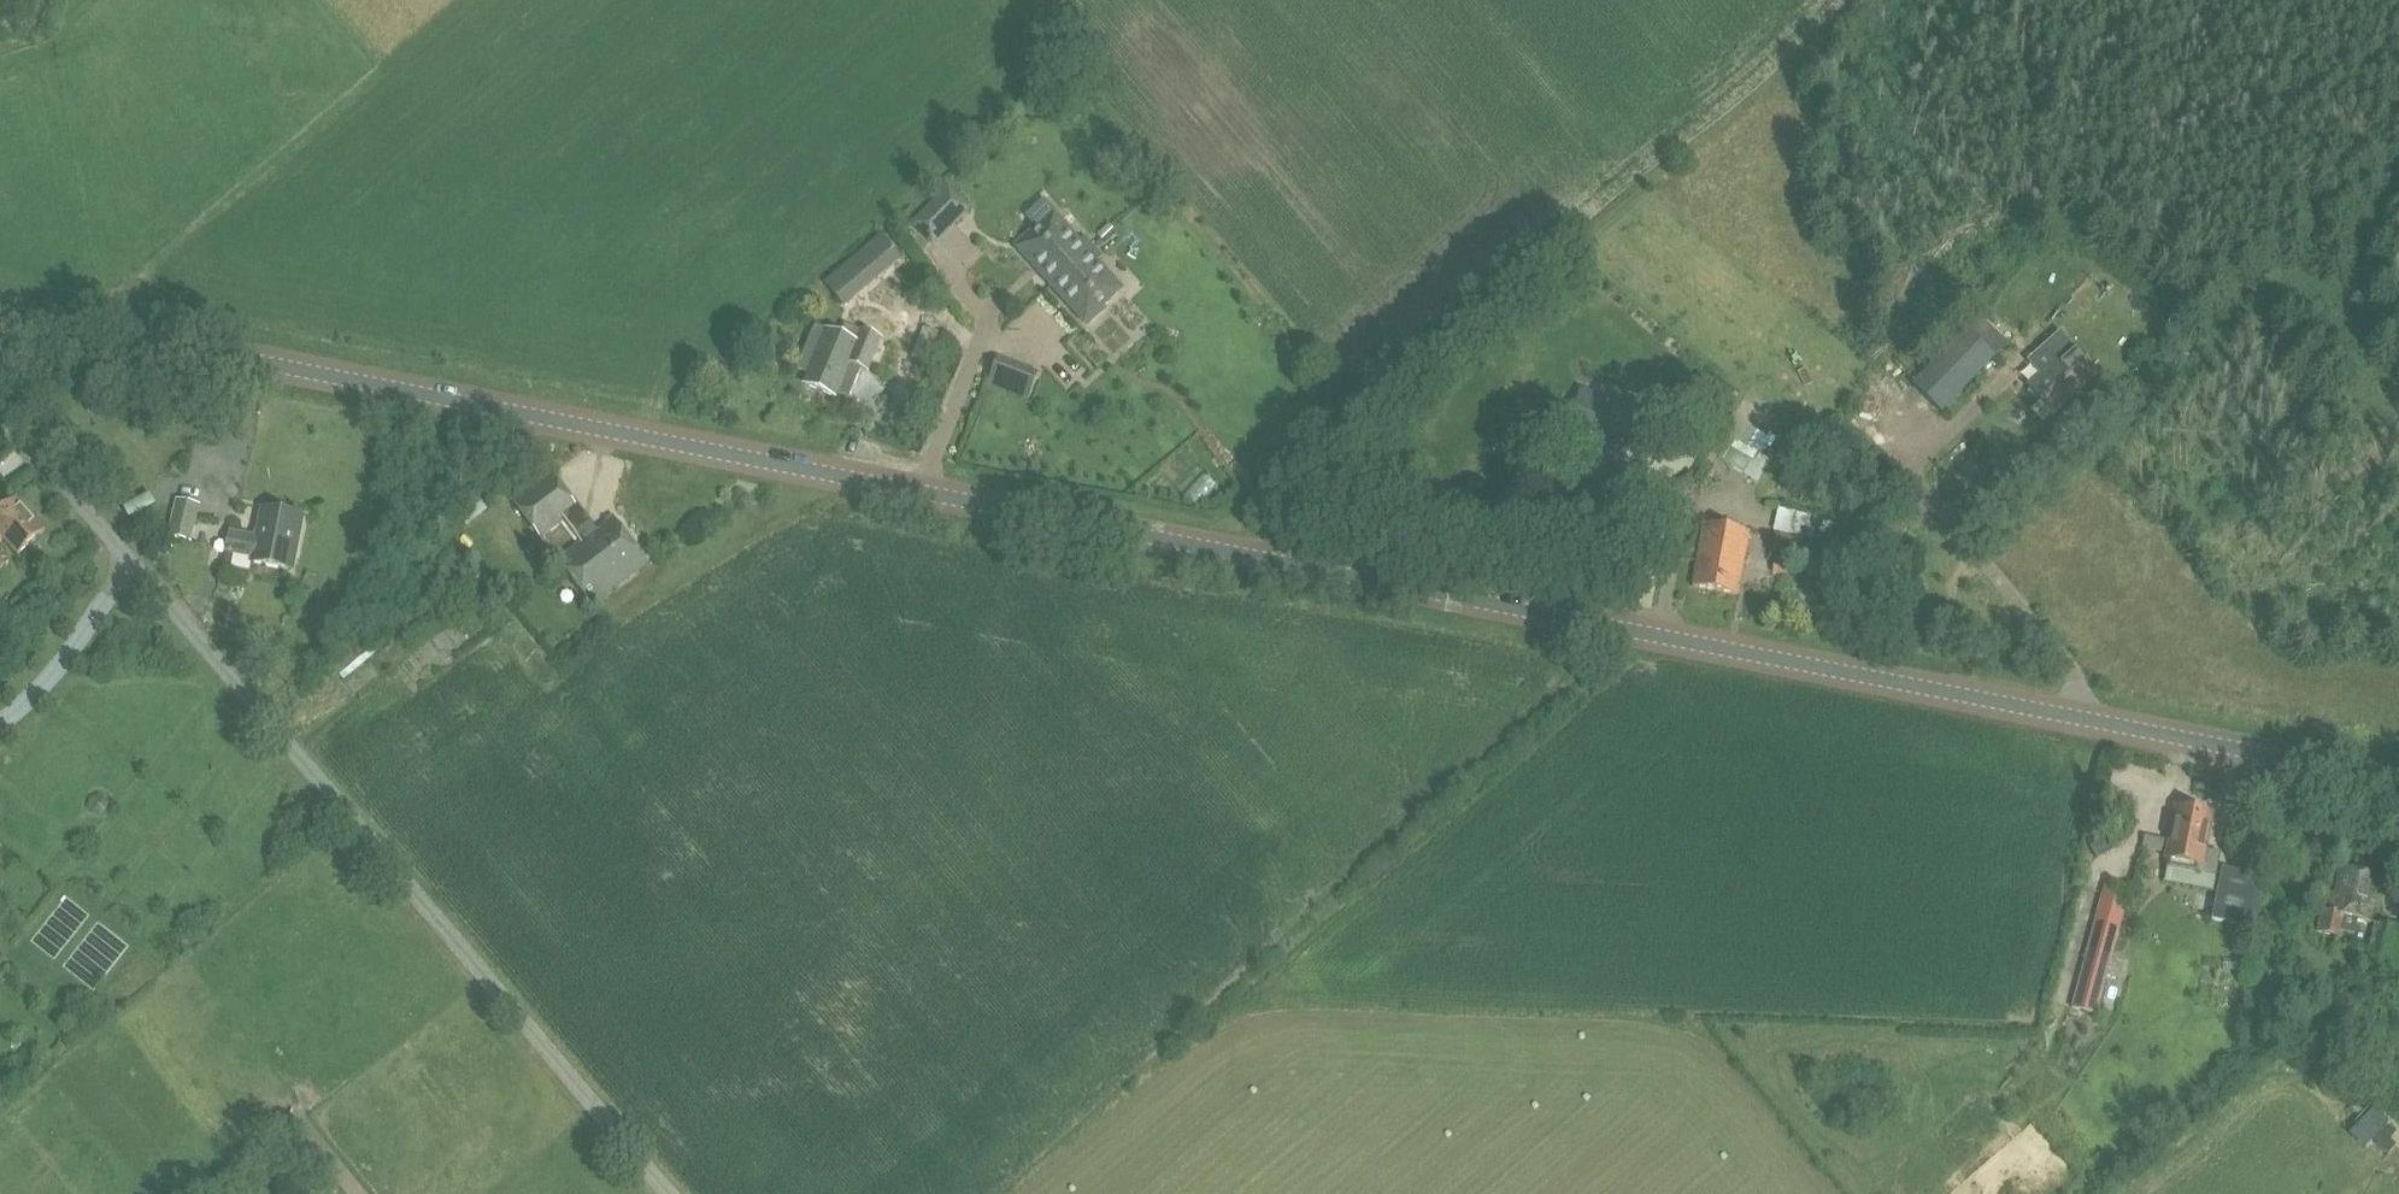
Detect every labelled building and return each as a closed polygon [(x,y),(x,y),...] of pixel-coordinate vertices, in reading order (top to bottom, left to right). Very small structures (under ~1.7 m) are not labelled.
[(42,16),(44,0),(32,0),(30,14),(42,16)] [(924,214),(944,233),(968,208),(949,189),(924,214)] [(1017,246),(1052,285),(1093,248),(1085,239),(1080,244),(1055,216),(1036,232),(1034,230),(1017,246)] [(1097,235),(1102,240),(1113,229),(1109,225),(1097,235)] [(1113,229),(1102,240),(1106,244),(1117,234),(1113,229)] [(845,308),(902,260),(882,235),(824,283),(845,308)] [(1093,248),(1052,285),(1088,324),(1105,309),(1103,306),(1121,289),(1096,262),(1101,257),(1093,248)] [(1910,386),(1942,415),(1997,358),(1995,356),(2009,342),(1979,314),(1910,386)] [(882,338),(845,324),(841,335),(814,324),(796,369),(809,374),(805,384),(837,397),(849,364),(869,371),(882,338)] [(2028,387),(2053,415),(2098,375),(2066,340),(2048,356),(2054,363),(2028,387)] [(988,384),(1029,401),(1040,373),(999,357),(988,384)] [(1608,444),(1627,450),(1642,405),(1625,400),(1623,405),(1578,389),(1564,428),(1583,435),(1585,429),(1611,437),(1608,444)] [(1693,481),(1701,488),(1720,458),(1756,481),(1769,460),(1757,452),(1762,444),(1765,439),(1732,416),(1723,433),(1693,481)] [(559,560),(593,606),(649,564),(615,518),(599,530),(578,503),(577,504),(554,474),(515,503),(541,537),(563,520),(581,543),(559,560)] [(5,540),(19,556),(47,530),(17,497),(5,508),(0,502),(0,544),(5,540)] [(169,536),(192,542),(201,504),(177,499),(169,536)] [(253,562),(284,568),(295,515),(263,508),(259,528),(257,528),(256,536),(231,531),(227,552),(254,557),(253,562)] [(1693,586),(1739,594),(1750,531),(1703,523),(1693,586)] [(1771,556),(1801,563),(1806,539),(1774,532),(1771,556)] [(9,564),(0,554),(0,572),(9,564)] [(1772,574),(1788,576),(1790,564),(1775,562),(1772,574)] [(9,616),(0,607),(0,623),(9,616)] [(328,660),(345,681),(383,649),(365,628),(328,660)] [(90,805),(102,816),(111,804),(99,794),(90,805)] [(2167,866),(2216,876),(2221,853),(2207,850),(2214,814),(2175,807),(2165,858),(2169,859),(2167,866)] [(2211,920),(2248,928),(2258,875),(2221,868),(2211,920)] [(2317,933),(2342,937),(2343,932),(2356,935),(2359,919),(2371,921),(2375,903),(2371,902),(2376,876),(2340,869),(2336,894),(2331,894),(2328,911),(2320,910),(2317,933)] [(2073,1007),(2097,1014),(2129,893),(2106,887),(2073,1007)] [(2105,1003),(2109,1023),(2123,1020),(2119,1000),(2105,1003)] [(2370,1137),(2388,1154),(2397,1144),(2391,1139),(2397,1133),(2389,1125),(2391,1123),(2371,1104),(2354,1122),(2362,1129),(2355,1137),(2364,1144),(2370,1137)]
